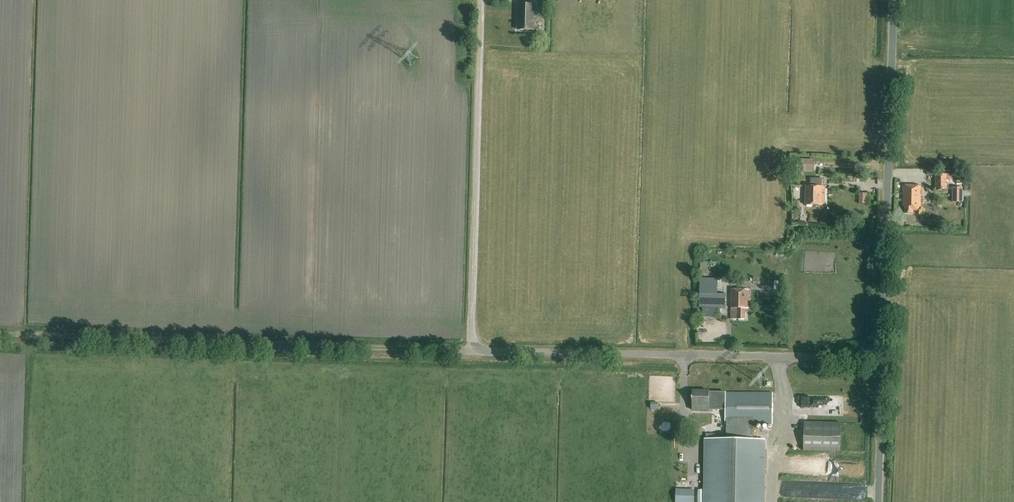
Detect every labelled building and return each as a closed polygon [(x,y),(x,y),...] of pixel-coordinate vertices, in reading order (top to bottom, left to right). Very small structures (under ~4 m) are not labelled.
[(518,5),(517,30),(534,30),(535,5),(518,5)] [(797,159),(796,176),(803,176),(804,172),(812,172),(813,160),(797,159)] [(934,175),(935,191),(946,191),(946,175),(934,175)] [(806,187),(806,196),(805,196),(805,205),(822,206),(822,204),(824,204),(825,187),(821,187),(821,179),(811,179),(810,187),(806,187)] [(921,186),(903,186),(903,207),(905,207),(905,214),(913,214),(913,211),(920,211),(921,186)] [(950,203),(963,203),(963,188),(950,188),(950,203)] [(861,202),(869,203),(869,192),(861,192),(861,202)] [(700,262),(700,274),(708,274),(708,262),(700,262)] [(717,295),(717,280),(699,279),(699,308),(725,309),(725,295),(717,295)] [(759,289),(759,298),(774,299),(774,289),(759,289)] [(731,290),(731,320),(745,320),(745,309),(749,309),(749,290),(731,290)] [(773,393),(709,393),(709,391),(693,391),(693,410),(727,411),(727,424),(726,440),(704,439),(703,501),(764,501),(764,440),(754,440),(754,424),(772,424),(773,393)] [(841,423),(805,422),(804,451),(841,452),(841,423)] [(675,501),(693,501),(693,490),(676,490),(675,501)]
